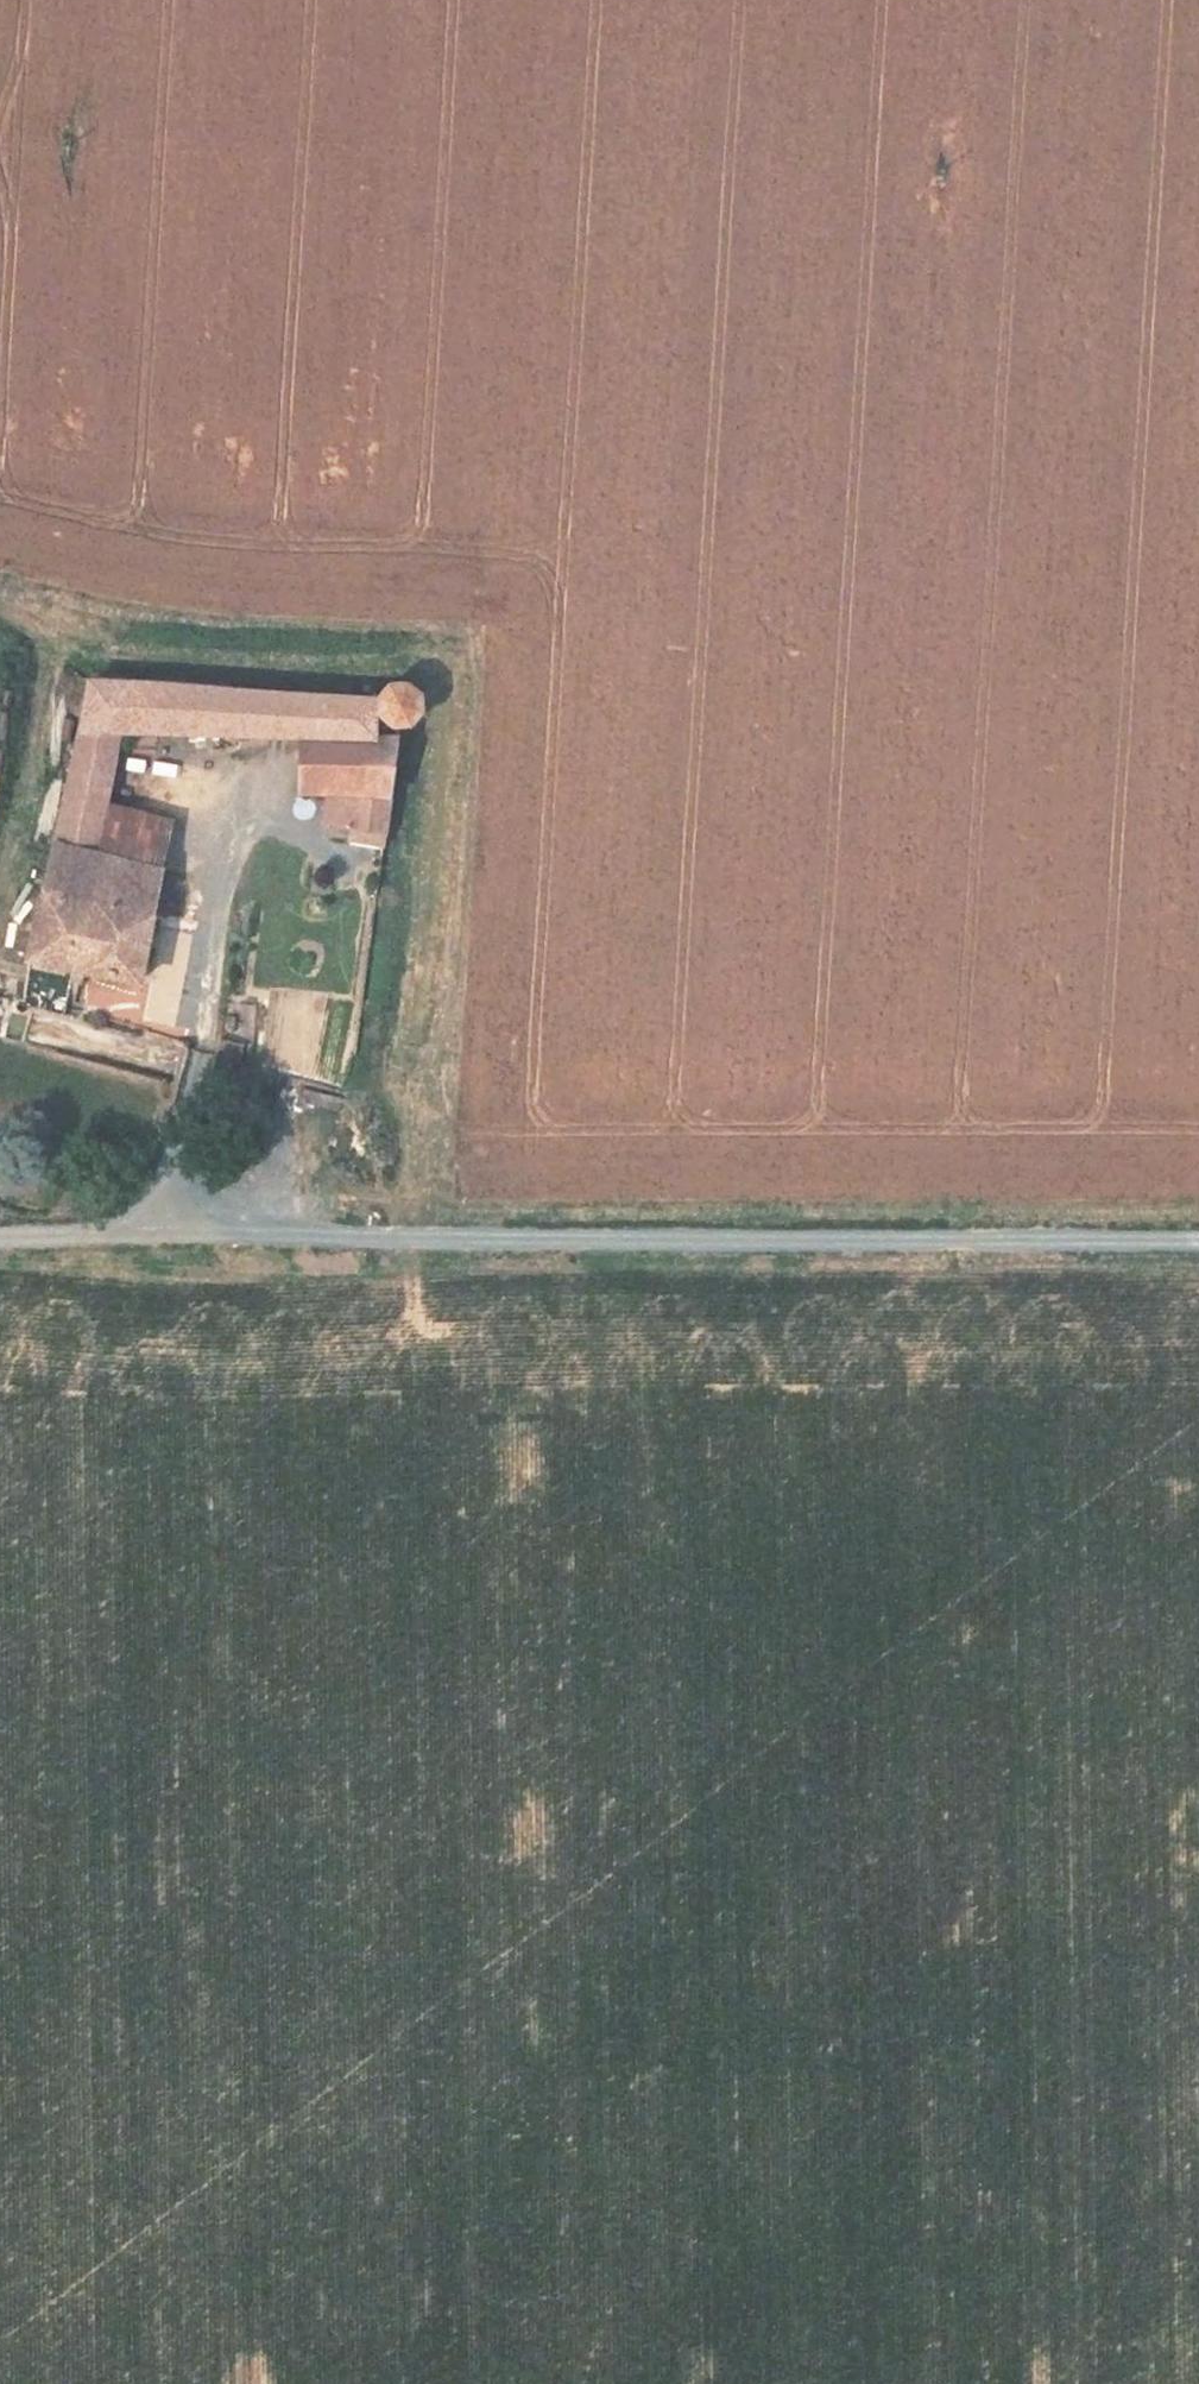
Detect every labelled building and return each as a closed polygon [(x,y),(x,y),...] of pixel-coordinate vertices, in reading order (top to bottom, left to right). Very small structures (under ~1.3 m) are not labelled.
[(44,858),(96,866),(118,730),(297,757),(290,808),(330,810),(394,813),(401,738),(409,738),(418,736),(424,731),(428,727),(430,719),(430,712),(427,707),(424,702),(420,699),(414,697),(406,695),(399,698),(400,710),(388,712),(386,723),(76,672),(44,858)] [(326,846),(390,850),(394,813),(330,810),(326,846)] [(169,877),(96,866),(44,858),(21,990),(15,991),(12,994),(10,999),(10,1005),(12,1009),(15,1011),(18,1012),(22,1012),(27,1012),(31,1012),(35,1009),(77,1023),(87,972),(150,982),(169,877)] [(171,1018),(163,1049),(198,1061),(207,1029),(171,1018)]
